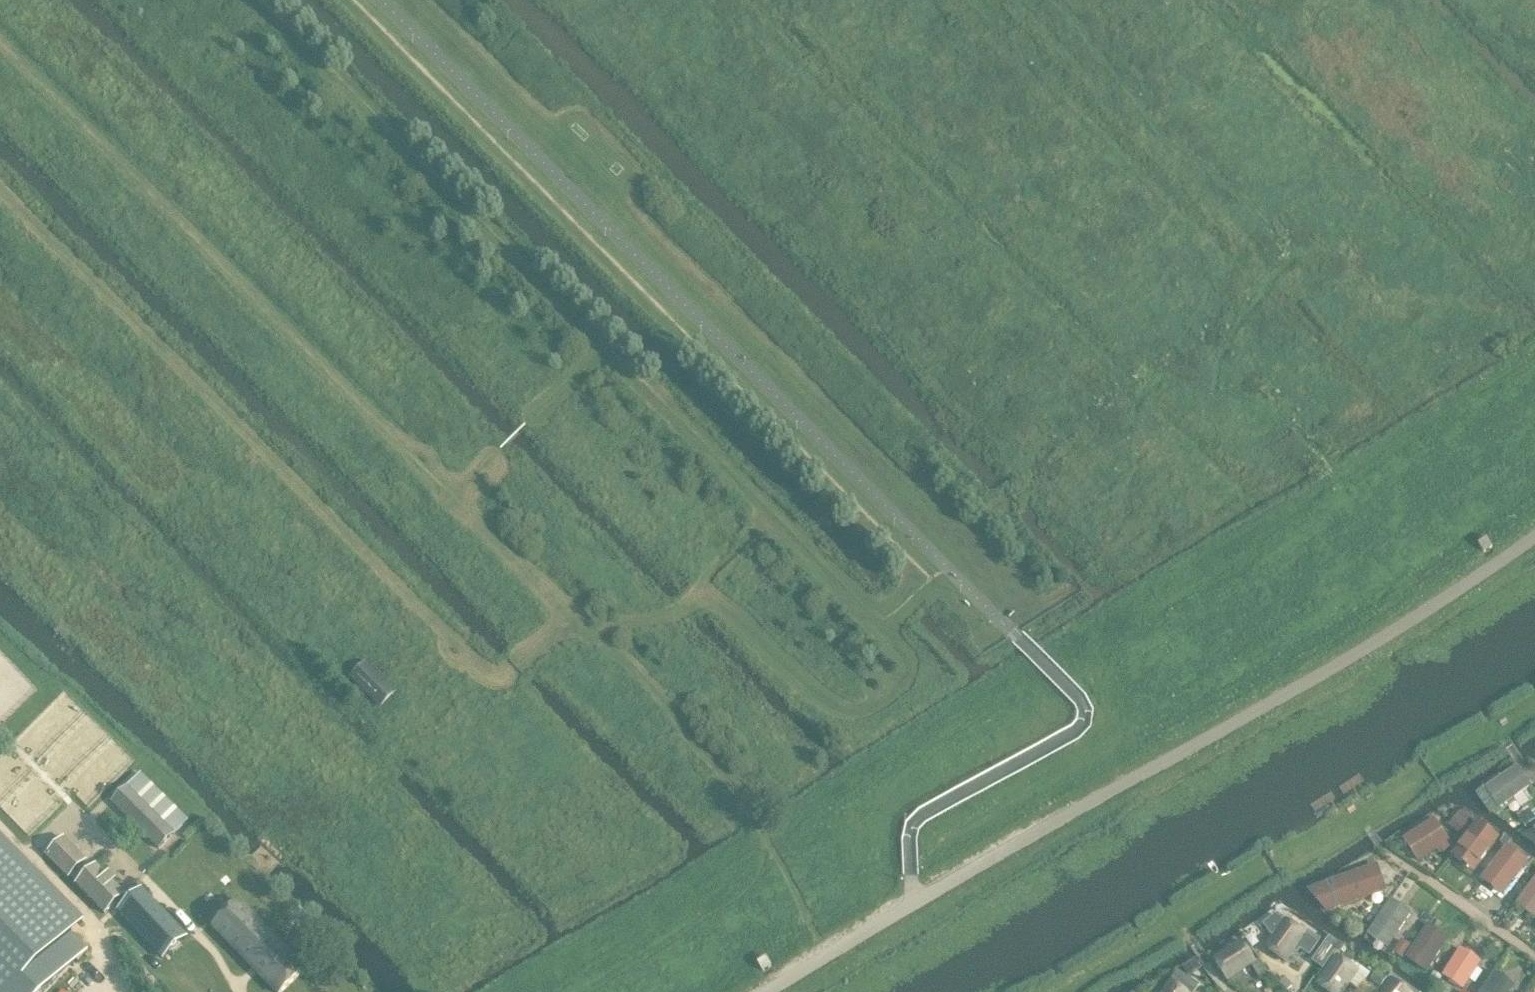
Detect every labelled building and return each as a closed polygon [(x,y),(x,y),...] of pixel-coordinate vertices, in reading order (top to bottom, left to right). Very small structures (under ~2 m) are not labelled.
[(1487,538),(1478,544),(1484,552),(1491,548),(1492,547),(1487,538)] [(1499,809),(1531,787),(1517,766),(1484,788),(1499,809)] [(140,774),(112,802),(158,848),(187,820),(140,774)] [(1403,840),(1419,864),(1441,849),(1443,854),(1453,848),(1435,819),(1403,840)] [(1453,857),(1473,872),(1498,840),(1477,825),(1453,857)] [(45,855),(68,879),(87,861),(63,836),(45,855)] [(88,950),(71,934),(82,923),(0,840),(0,991),(46,991),(88,950)] [(1483,879),(1503,895),(1524,869),(1504,853),(1483,879)] [(75,885),(105,915),(127,894),(96,864),(75,885)] [(1306,890),(1326,914),(1387,892),(1377,864),(1306,890)] [(1534,919),(1534,878),(1515,905),(1534,919)] [(117,912),(164,961),(189,937),(142,888),(117,912)] [(1371,928),(1393,942),(1412,914),(1391,900),(1371,928)] [(276,991),(281,991),(304,970),(237,902),(212,927),(276,991)] [(1285,962),(1304,935),(1284,921),(1275,915),(1262,924),(1273,937),(1265,948),(1285,962)] [(1408,956),(1430,967),(1449,940),(1427,926),(1408,956)] [(1227,980),(1254,963),(1241,942),(1214,960),(1227,980)] [(1460,949),(1442,977),(1463,991),(1482,963),(1460,949)] [(1356,973),(1337,958),(1318,985),(1328,991),(1342,991),(1356,973)] [(773,969),(771,967),(768,961),(759,966),(764,975),(773,969)] [(1515,987),(1493,972),(1480,991),(1511,991),(1515,987)] [(1171,983),(1164,991),(1183,991),(1171,983)]
